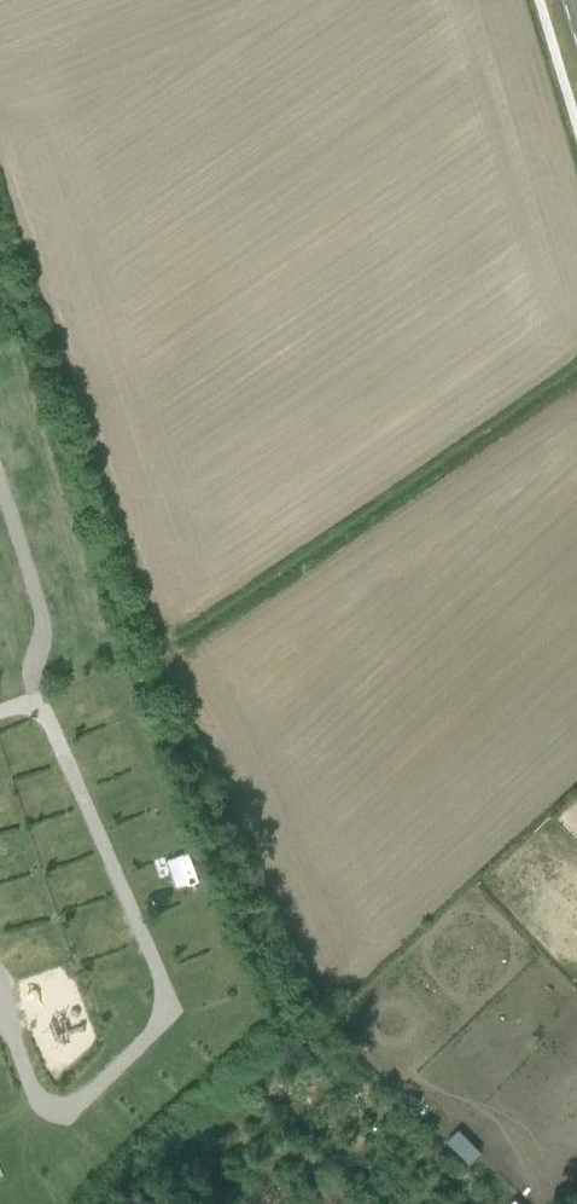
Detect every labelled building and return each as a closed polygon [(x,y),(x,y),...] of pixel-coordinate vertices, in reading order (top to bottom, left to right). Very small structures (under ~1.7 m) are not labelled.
[(471,1162),(483,1150),(460,1129),(449,1142),(471,1162)]
